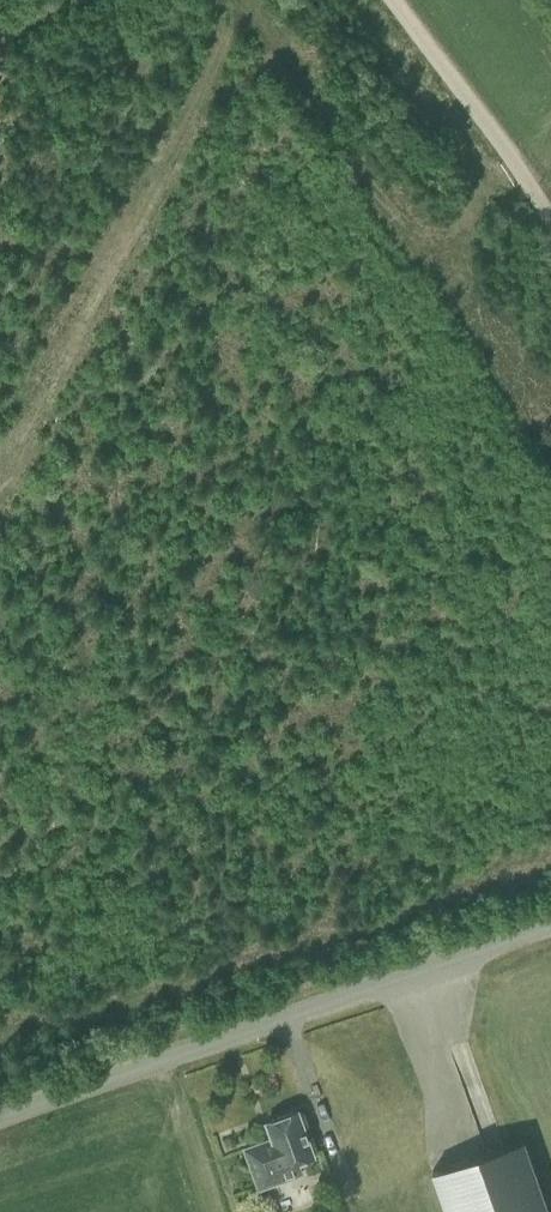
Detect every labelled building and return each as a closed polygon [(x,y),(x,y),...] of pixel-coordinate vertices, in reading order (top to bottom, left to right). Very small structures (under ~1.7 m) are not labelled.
[(314,1155),(298,1109),(266,1121),(272,1138),(244,1148),(259,1188),(302,1172),(298,1161),(314,1155)] [(523,1141),(433,1173),(447,1211),(548,1211),(523,1141)]
